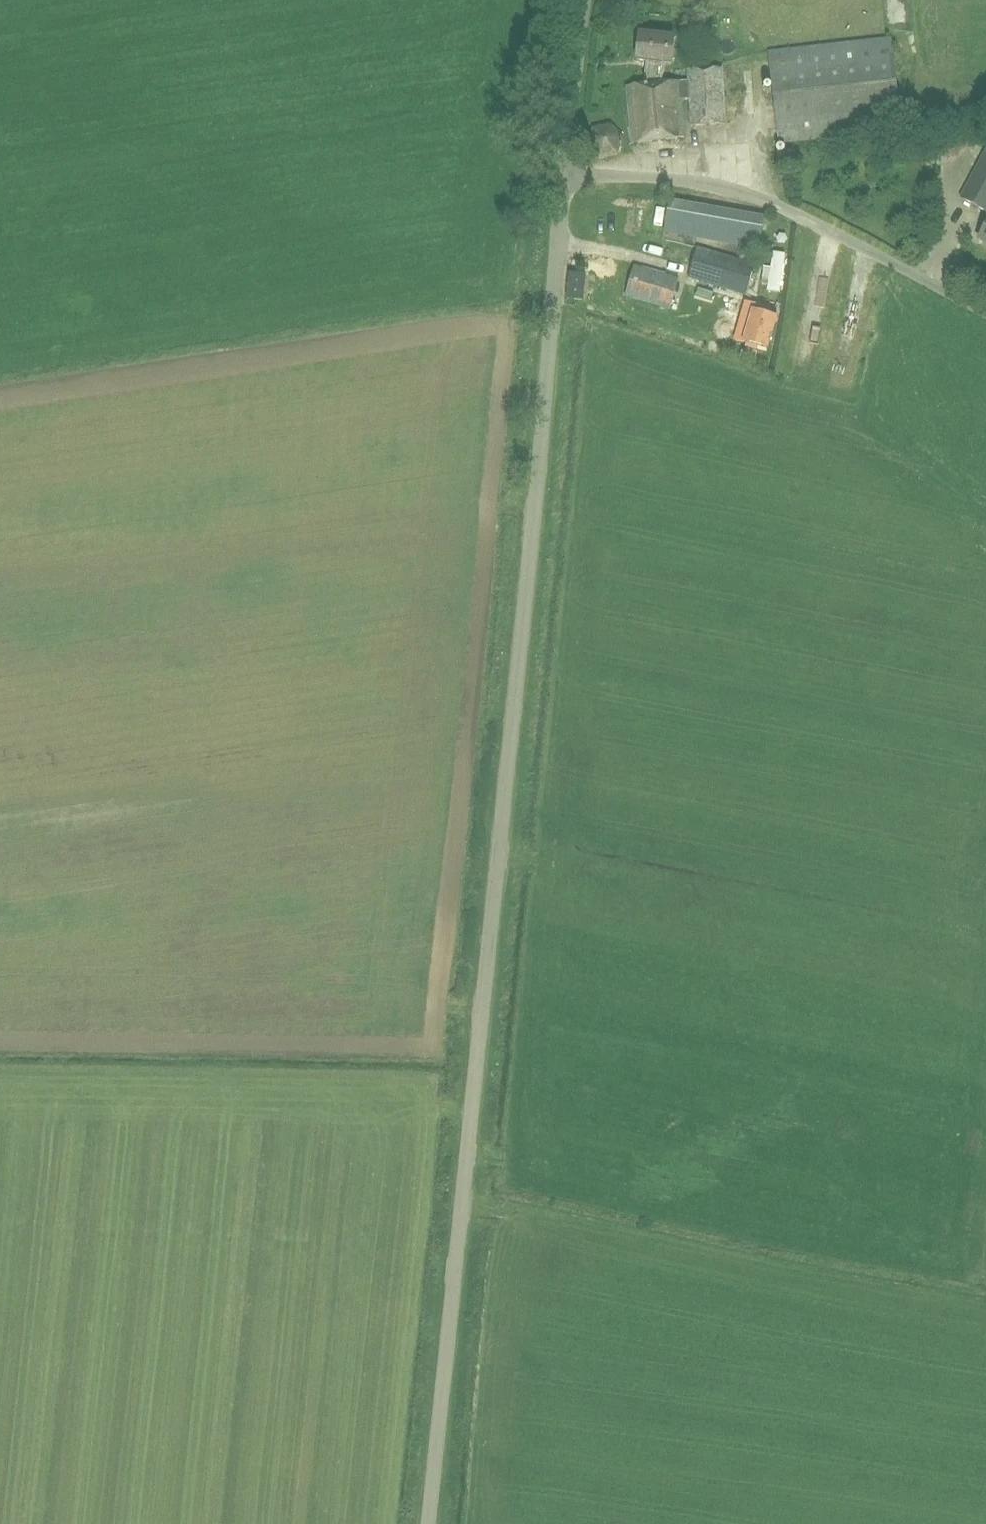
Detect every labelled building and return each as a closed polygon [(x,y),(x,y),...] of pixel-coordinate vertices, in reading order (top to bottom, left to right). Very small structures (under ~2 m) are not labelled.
[(724,124),(721,68),(687,70),(688,80),(660,81),(662,62),(672,63),(675,36),(640,32),(637,59),(647,60),(645,83),(627,86),(633,143),(686,137),(681,99),(689,99),(690,126),(724,124)] [(768,51),(779,142),(901,128),(890,37),(768,51)] [(729,62),(730,94),(748,94),(747,61),(729,62)] [(600,159),(618,155),(623,136),(607,124),(589,127),(587,145),(600,159)] [(961,197),(985,211),(985,150),(961,197)] [(757,205),(666,189),(660,222),(752,237),(757,205)] [(754,264),(697,247),(689,277),(746,293),(754,264)] [(679,279),(634,266),(625,295),(670,309),(679,279)] [(583,300),(585,275),(570,274),(568,298),(583,300)] [(796,317),(789,358),(807,361),(818,299),(815,299),(812,320),(796,317)] [(754,310),(746,341),(767,347),(777,311),(767,309),(766,313),(754,310)]
